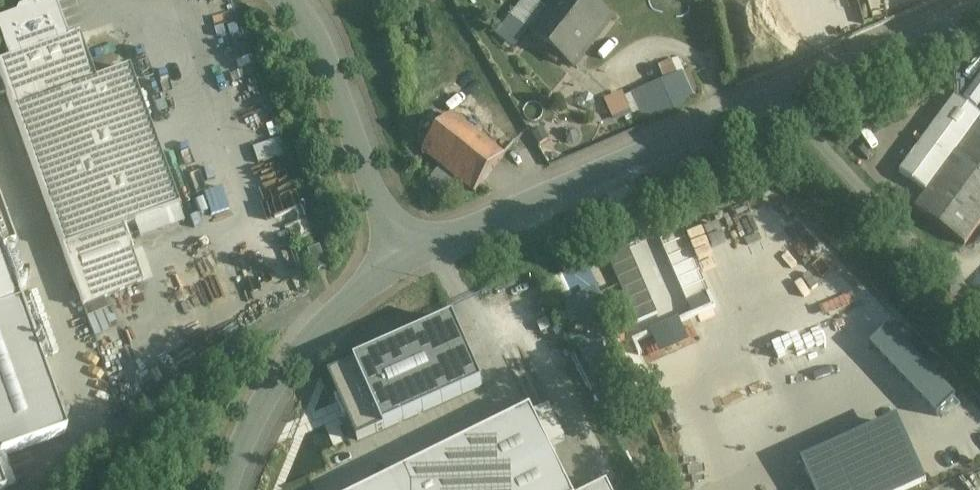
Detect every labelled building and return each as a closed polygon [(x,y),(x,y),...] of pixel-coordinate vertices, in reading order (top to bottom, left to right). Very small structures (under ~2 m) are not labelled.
[(528,31),(574,68),(612,18),(590,0),(553,0),(528,31)] [(0,23),(0,42),(7,63),(68,41),(54,4),(33,11),(28,9),(17,13),(15,18),(0,23)] [(68,41),(7,63),(0,65),(0,77),(61,251),(123,229),(135,224),(178,209),(128,70),(94,83),(78,38),(68,41)] [(678,76),(659,83),(671,112),(690,104),(678,76)] [(613,117),(631,111),(625,92),(607,97),(613,117)] [(979,122),(979,115),(956,98),(900,174),(927,193),(979,122)] [(504,157),(451,116),(423,152),(475,193),(504,157)] [(927,193),(915,210),(965,246),(979,226),(979,122),(927,193)] [(255,148),(261,163),(287,154),(281,139),(255,148)] [(183,224),(178,209),(135,224),(141,240),(183,224)] [(123,229),(61,251),(82,309),(142,282),(123,229)] [(320,248),(309,252),(316,273),(327,268),(320,248)] [(19,307),(0,255),(0,314),(19,307)] [(8,270),(9,272),(11,273),(12,273),(14,272),(16,271),(17,269),(17,267),(16,265),(15,264),(13,263),(11,263),(9,264),(8,265),(7,267),(7,269),(8,270)] [(573,325),(602,316),(594,291),(599,290),(591,265),(557,276),(573,325)] [(12,282),(14,283),(16,284),(18,283),(19,282),(20,280),(20,278),(20,277),(19,275),(17,274),(15,274),(13,275),(12,276),(11,277),(11,279),(11,281),(12,282)] [(0,314),(0,459),(65,435),(19,307),(0,314)] [(31,320),(25,322),(31,339),(37,336),(31,320)] [(454,320),(328,376),(358,442),(396,425),(483,386),(454,320)] [(44,351),(37,354),(39,362),(47,359),(44,351)] [(531,411),(370,489),(570,489),(531,411)]
